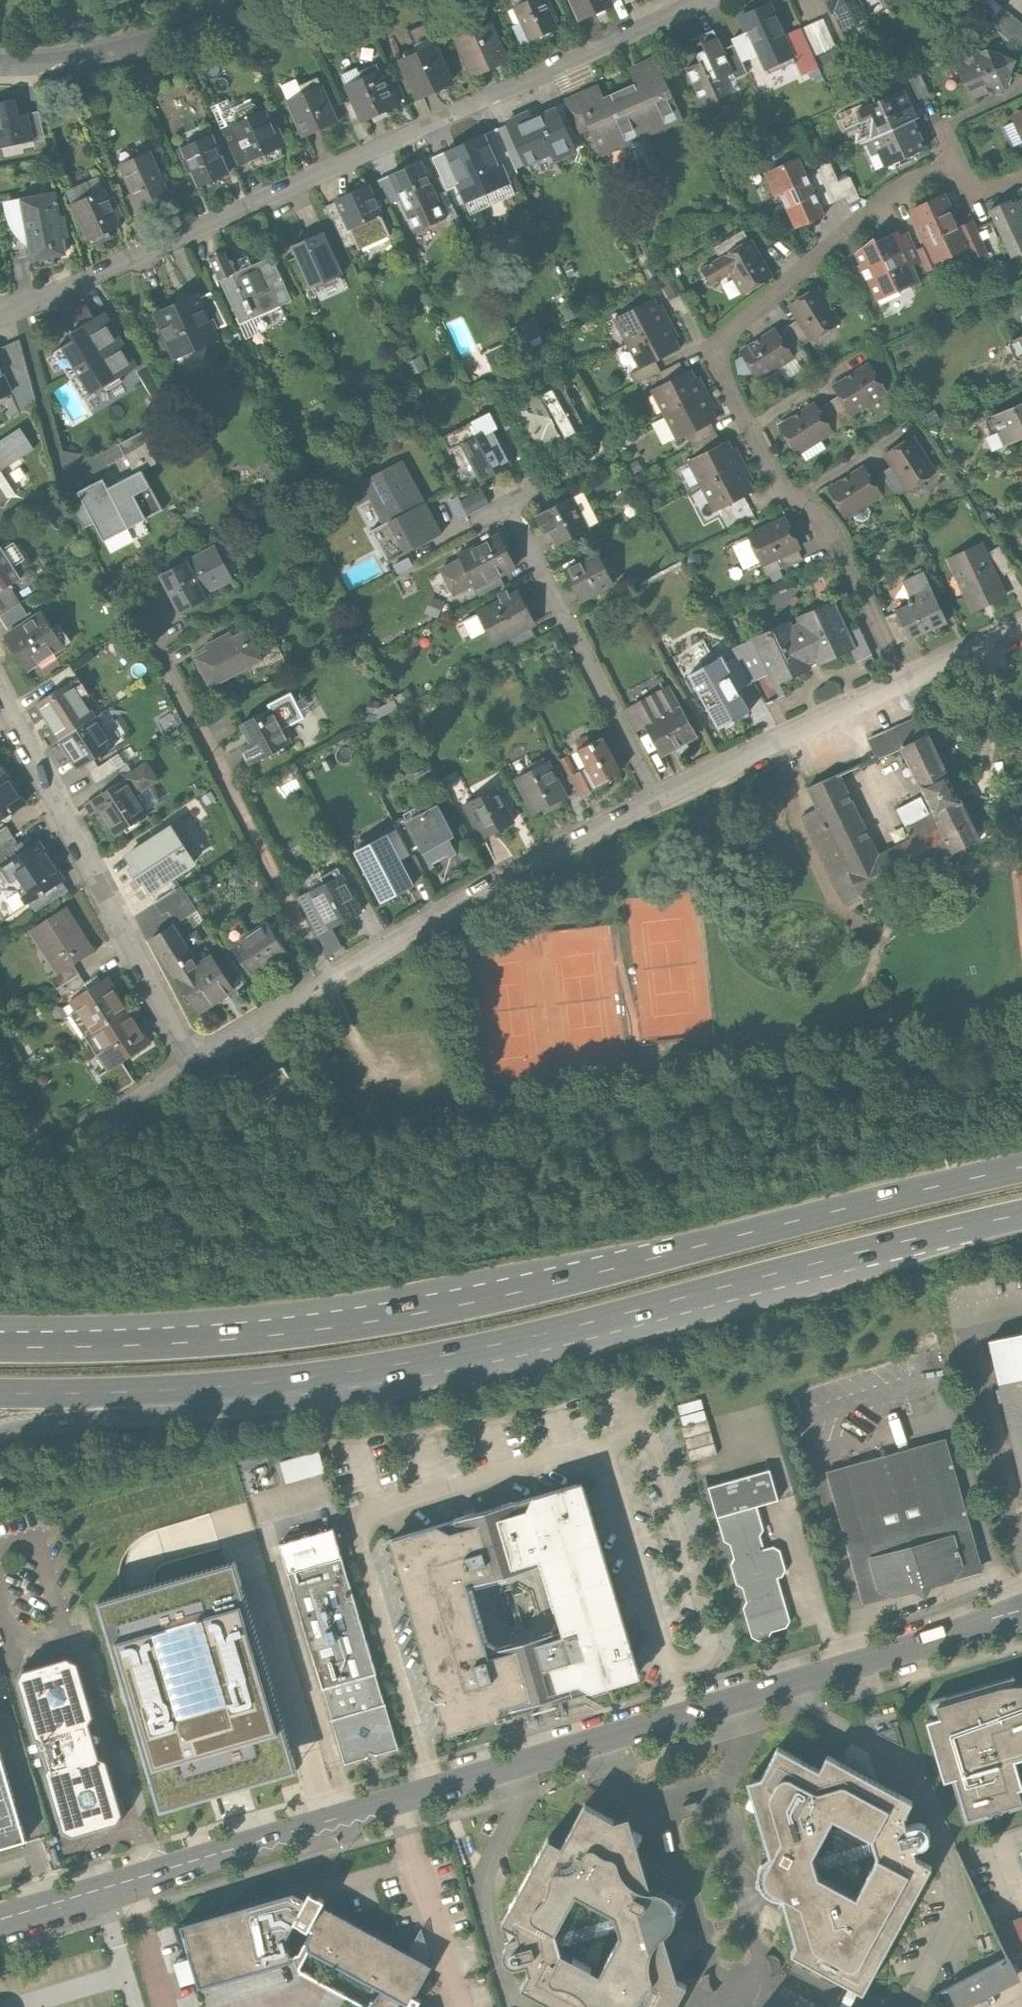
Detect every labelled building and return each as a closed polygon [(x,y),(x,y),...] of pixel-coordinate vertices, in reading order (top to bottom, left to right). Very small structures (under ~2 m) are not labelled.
[(514,7),(529,39),(557,26),(544,0),(528,0),(514,7)] [(579,19),(613,4),(612,0),(570,0),(579,19)] [(831,13),(835,11),(842,28),(868,17),(861,0),(825,0),(831,13)] [(1021,52),(1021,23),(993,0),(958,0),(1021,52)] [(769,5),(742,17),(749,32),(758,54),(767,74),(795,62),(783,35),(769,5)] [(490,17),(454,32),(470,71),(506,56),(490,17)] [(812,32),(820,51),(841,42),(834,24),(812,32)] [(801,28),(783,35),(795,62),(801,76),(819,69),(801,28)] [(710,84),(732,73),(722,50),(713,30),(690,41),(700,63),(687,69),(704,108),(718,102),(710,84)] [(749,32),(732,39),(734,44),(742,62),(758,54),(749,32)] [(431,42),(398,58),(416,97),(449,82),(431,42)] [(742,62),(734,44),(722,50),(732,73),(735,79),(747,74),(742,62)] [(990,48),(956,62),(972,99),(1004,85),(1011,61),(1009,55),(990,48)] [(682,121),(654,58),(636,66),(642,81),(604,98),(598,86),(564,101),(578,132),(589,128),(602,157),(682,121)] [(343,86),(361,122),(394,107),(376,70),(343,86)] [(917,70),(907,75),(918,100),(929,95),(917,70)] [(318,88),(286,103),(302,138),(334,124),(318,88)] [(902,95),(857,114),(863,126),(874,121),(881,137),(914,123),(902,95)] [(30,111),(20,112),(17,97),(0,101),(0,146),(34,138),(36,149),(47,147),(41,112),(30,111)] [(283,157),(279,148),(281,147),(263,108),(222,127),(240,166),(262,156),(266,164),(283,157)] [(528,113),(507,122),(526,165),(552,153),(555,161),(575,152),(555,109),(531,120),(528,113)] [(1011,117),(1021,141),(1021,112),(1011,117)] [(926,151),(914,123),(881,137),(864,145),(871,160),(881,156),(886,168),(926,151)] [(498,129),(484,135),(498,166),(501,165),(507,179),(508,178),(518,174),(498,129)] [(445,151),(446,152),(460,184),(458,184),(459,185),(471,213),(515,193),(508,178),(507,179),(501,165),(498,166),(484,135),(483,133),(445,151)] [(210,135),(179,148),(196,188),(227,175),(210,135)] [(152,149),(120,164),(133,191),(140,207),(172,193),(152,149)] [(460,184),(446,152),(432,158),(447,191),(459,185),(458,184),(460,184)] [(401,199),(416,232),(447,218),(421,161),(391,175),(401,199)] [(781,198),(796,231),(824,218),(821,210),(806,177),(799,161),(764,177),(775,201),(781,198)] [(819,171),(806,177),(821,210),(846,198),(848,205),(859,200),(850,179),(838,184),(829,162),(818,167),(819,171)] [(390,204),(401,199),(391,175),(379,180),(390,204)] [(368,186),(338,199),(338,201),(358,243),(360,248),(390,235),(368,186)] [(105,189),(72,204),(89,241),(122,225),(119,219),(109,196),(105,189)] [(142,212),(140,207),(133,191),(118,198),(126,215),(127,219),(142,212)] [(446,191),(439,194),(451,220),(457,217),(446,191)] [(126,215),(118,198),(116,193),(109,196),(119,219),(126,215)] [(55,194),(20,200),(30,259),(65,254),(55,194)] [(953,253),(965,248),(967,247),(958,227),(958,226),(959,223),(954,213),(951,212),(944,196),(911,211),(927,245),(935,262),(937,261),(939,260),(942,261),(952,256),(953,253)] [(989,210),(1012,258),(1021,253),(1021,198),(1011,203),(1010,200),(989,210)] [(338,201),(327,206),(345,248),(358,243),(338,201)] [(973,220),(958,227),(967,247),(965,248),(971,261),(988,253),(973,220)] [(324,231),(293,245),(312,287),(343,273),(324,231)] [(921,261),(916,250),(908,232),(897,237),(895,234),(875,243),(874,240),(857,254),(862,265),(857,268),(865,286),(871,284),(878,299),(917,281),(910,265),(921,261)] [(751,241),(702,270),(712,285),(732,274),(744,295),(773,279),(751,241)] [(927,245),(916,250),(921,261),(926,272),(939,266),(937,261),(935,262),(927,245)] [(210,257),(220,280),(235,273),(232,267),(234,266),(234,265),(235,263),(235,262),(234,261),(233,259),(232,258),(230,258),(228,258),(225,251),(221,252),(216,250),(214,255),(210,257)] [(235,273),(220,280),(240,322),(258,314),(291,299),(271,256),(251,265),(248,258),(237,263),(240,270),(235,273)] [(789,305),(798,320),(812,342),(841,324),(817,287),(789,305)] [(211,291),(199,297),(210,322),(213,320),(217,329),(227,324),(211,291)] [(197,293),(154,312),(174,358),(218,339),(210,322),(199,297),(197,293)] [(615,319),(628,344),(670,323),(664,311),(660,313),(653,299),(615,319)] [(119,378),(136,368),(103,313),(94,319),(86,306),(72,314),(80,327),(70,333),(74,340),(54,352),(55,354),(63,367),(83,399),(103,387),(106,391),(121,381),(119,378)] [(258,314),(240,322),(247,339),(265,331),(258,314)] [(798,320),(788,327),(802,349),(812,342),(798,320)] [(641,369),(655,361),(678,349),(671,335),(675,333),(670,323),(628,344),(641,369)] [(737,348),(756,378),(791,356),(777,334),(772,326),(737,348)] [(788,327),(777,334),(791,356),(802,349),(788,327)] [(1013,341),(1021,361),(1021,337),(1013,341)] [(20,340),(0,349),(0,354),(6,368),(0,369),(7,385),(29,375),(20,340)] [(492,371),(520,358),(512,340),(484,353),(492,371)] [(55,354),(46,359),(55,372),(63,367),(55,354)] [(407,363),(413,375),(425,369),(420,357),(407,363)] [(661,372),(655,361),(641,369),(631,374),(636,385),(658,373),(661,372)] [(661,372),(658,373),(664,384),(685,373),(679,362),(661,372)] [(833,386),(839,396),(851,414),(886,392),(868,363),(833,386)] [(11,393),(7,385),(0,369),(0,398),(11,393)] [(652,390),(665,415),(706,393),(701,383),(697,385),(690,371),(685,373),(664,384),(652,390)] [(11,393),(18,410),(36,402),(29,375),(7,385),(11,393)] [(515,409),(538,453),(585,429),(562,385),(515,409)] [(678,440),(683,438),(707,425),(716,421),(708,406),(712,405),(706,393),(665,415),(666,417),(677,438),(678,440)] [(839,396),(829,403),(843,424),(853,418),(851,414),(839,396)] [(778,425),(797,454),(832,432),(818,410),(813,402),(778,425)] [(829,403),(818,410),(832,432),(843,424),(829,403)] [(992,416),(1005,445),(1021,438),(1021,403),(992,416)] [(473,464),(482,482),(510,467),(505,457),(511,454),(502,438),(497,440),(493,432),(499,429),(491,413),(473,422),(473,423),(463,428),(462,426),(460,425),(455,427),(455,430),(455,432),(443,438),(451,453),(455,451),(464,447),(473,464)] [(666,417),(653,424),(664,445),(677,438),(666,417)] [(707,425),(683,438),(688,448),(713,436),(707,425)] [(32,449),(20,429),(0,441),(0,470),(32,449)] [(118,444),(124,455),(146,444),(150,441),(145,431),(118,444)] [(718,446),(713,436),(688,448),(694,459),(718,446)] [(938,471),(915,436),(886,454),(893,466),(908,490),(938,471)] [(689,462),(702,487),(744,465),(738,454),(734,456),(727,442),(718,446),(694,459),(689,462)] [(146,444),(124,455),(134,474),(141,471),(156,464),(146,444)] [(458,467),(473,464),(464,447),(455,451),(458,467)] [(401,461),(361,482),(383,524),(370,531),(387,563),(441,535),(401,461)] [(689,462),(675,469),(688,494),(702,487),(689,462)] [(744,465),(702,487),(715,511),(753,492),(745,478),(749,476),(744,465)] [(893,466),(882,473),(897,497),(908,490),(893,466)] [(828,489),(847,518),(882,495),(872,479),(864,467),(828,489)] [(134,474),(108,488),(128,528),(162,511),(141,471),(134,474)] [(7,501),(6,499),(14,494),(0,472),(0,505),(7,501)] [(882,473),(872,479),(882,495),(887,503),(897,497),(882,473)] [(103,479),(78,492),(83,502),(94,523),(103,542),(128,528),(108,488),(103,479)] [(482,491),(461,502),(467,515),(489,504),(482,491)] [(461,502),(458,497),(449,502),(458,520),(467,515),(461,502)] [(590,531),(575,498),(537,516),(545,533),(550,531),(557,546),(590,531)] [(83,529),(94,523),(83,502),(72,507),(83,529)] [(786,518),(747,536),(761,565),(797,548),(800,547),(786,518)] [(735,542),(748,571),(761,565),(747,536),(735,542)] [(462,561),(441,571),(454,595),(474,584),(476,588),(513,569),(497,538),(460,557),(462,561)] [(982,544),(949,560),(972,611),(1005,595),(982,544)] [(998,546),(989,552),(1004,576),(1014,569),(998,546)] [(9,588),(21,580),(0,547),(0,593),(9,588)] [(185,562),(160,575),(180,613),(205,599),(202,594),(219,585),(220,586),(231,580),(214,547),(185,562)] [(797,548),(761,565),(766,576),(769,575),(780,569),(802,560),(797,548)] [(597,550),(564,568),(582,601),(615,584),(597,550)] [(408,558),(393,566),(397,573),(412,566),(408,558)] [(785,580),(780,569),(769,575),(774,585),(785,580)] [(913,603),(895,611),(896,613),(908,639),(909,640),(947,623),(923,572),(903,581),(913,603)] [(9,588),(0,593),(0,619),(7,630),(28,616),(9,588)] [(501,602),(463,622),(472,640),(488,631),(495,644),(508,638),(530,626),(533,624),(517,593),(509,597),(507,593),(498,597),(501,602)] [(443,602),(431,598),(425,614),(436,619),(443,602)] [(835,606),(756,643),(768,673),(774,685),(779,683),(850,650),(855,647),(847,632),(848,632),(835,606)] [(908,639),(896,613),(885,618),(897,644),(908,639)] [(54,629),(44,614),(7,637),(28,671),(72,643),(60,625),(54,629)] [(536,636),(530,626),(508,638),(513,648),(536,636)] [(872,655),(859,627),(848,632),(847,632),(855,647),(850,650),(856,663),(872,655)] [(208,651),(195,658),(209,686),(261,660),(246,631),(232,639),(229,634),(205,646),(208,651)] [(768,673),(756,643),(754,638),(732,649),(736,657),(751,682),(768,673)] [(704,666),(688,675),(718,729),(734,720),(736,724),(749,717),(747,713),(750,712),(740,695),(737,690),(731,680),(733,678),(725,663),(720,653),(712,658),(713,658),(703,664),(704,666)] [(736,657),(725,663),(733,678),(731,680),(737,690),(741,688),(741,689),(752,684),(751,682),(736,657)] [(52,680),(59,691),(77,679),(70,667),(52,680)] [(59,691),(37,705),(61,741),(95,719),(82,699),(88,695),(77,679),(59,691)] [(785,696),(779,683),(774,685),(780,698),(785,696)] [(668,688),(625,711),(635,731),(646,725),(662,755),(674,749),(675,751),(686,745),(685,743),(695,738),(668,688)] [(267,705),(270,710),(272,709),(282,730),(304,718),(296,704),(290,693),(267,705)] [(305,700),(296,704),(304,718),(313,714),(305,700)] [(242,748),(250,765),(290,744),(282,730),(272,709),(270,710),(242,725),(251,743),(242,748)] [(920,714),(869,739),(878,758),(902,746),(929,733),(920,714)] [(113,747),(95,719),(61,741),(79,769),(113,747)] [(902,746),(933,810),(904,824),(910,837),(878,853),(839,772),(808,787),(818,807),(801,815),(844,903),(953,850),(979,837),(929,733),(902,746)] [(602,739),(579,750),(588,768),(580,772),(590,792),(611,781),(610,778),(620,773),(602,739)] [(567,756),(560,760),(579,797),(590,792),(580,772),(576,774),(567,756)] [(122,781),(109,761),(89,775),(101,794),(122,781)] [(547,762),(515,778),(533,814),(565,798),(547,762)] [(146,765),(124,780),(134,796),(156,782),(146,765)] [(429,771),(415,778),(420,789),(435,782),(429,771)] [(7,775),(0,780),(0,820),(25,804),(7,775)] [(92,800),(115,836),(147,816),(134,796),(124,780),(122,781),(101,794),(92,800)] [(495,790),(464,806),(482,840),(512,823),(495,790)] [(407,823),(407,824),(421,850),(429,866),(455,852),(448,837),(453,834),(438,806),(407,823)] [(407,824),(407,823),(405,818),(394,824),(411,855),(421,850),(407,824)] [(142,882),(149,892),(194,863),(186,850),(190,847),(192,840),(180,822),(152,840),(155,843),(147,849),(144,845),(126,857),(133,867),(130,870),(139,884),(142,882)] [(7,827),(0,831),(0,846),(14,837),(7,827)] [(396,829),(386,835),(399,860),(410,854),(396,829)] [(386,835),(355,851),(382,902),(413,886),(399,860),(386,835)] [(3,866),(34,846),(31,841),(22,846),(15,836),(14,837),(0,846),(0,862),(3,866)] [(47,891),(46,890),(62,881),(64,879),(41,842),(34,846),(3,866),(0,867),(0,884),(16,910),(29,902),(47,891)] [(318,875),(304,882),(310,893),(329,929),(331,928),(360,913),(336,869),(320,878),(318,875)] [(29,902),(35,912),(69,891),(62,881),(46,890),(47,891),(29,902)] [(180,888),(155,905),(163,916),(168,913),(176,925),(196,912),(180,888)] [(310,893),(298,899),(329,960),(343,952),(331,928),(329,929),(310,893)] [(52,962),(59,972),(60,974),(74,965),(94,952),(66,907),(31,929),(42,946),(47,942),(57,959),(52,962)] [(232,946),(250,934),(239,918),(234,922),(231,921),(227,924),(226,927),(222,930),(232,946)] [(287,956),(266,924),(250,934),(232,946),(253,978),(287,956)] [(171,927),(150,940),(176,980),(196,967),(171,927)] [(211,958),(196,967),(176,980),(176,981),(196,1014),(233,990),(211,958)] [(51,978),(58,990),(81,975),(74,965),(60,974),(59,972),(51,978)] [(58,990),(65,1001),(70,997),(88,986),(81,975),(58,990)] [(130,1011),(109,979),(91,990),(73,1001),(79,1010),(94,1034),(130,1011)] [(91,990),(88,986),(70,997),(73,1001),(91,990)] [(94,1034),(79,1010),(69,1016),(84,1040),(94,1034)] [(151,1045),(130,1011),(94,1034),(105,1051),(100,1054),(110,1069),(111,1070),(124,1062),(151,1045)] [(136,1082),(124,1062),(111,1070),(110,1069),(99,1076),(113,1097),(136,1082)] [(287,1095),(297,1088),(283,1067),(255,1084),(266,1101),(284,1090),(287,1095)] [(989,1341),(1021,1484),(1021,1333),(989,1341)] [(677,1407),(694,1466),(722,1458),(705,1401),(677,1407)] [(946,1440),(826,1473),(863,1605),(983,1572),(946,1440)] [(313,1449),(273,1459),(279,1481),(318,1471),(313,1449)] [(769,1471),(709,1488),(725,1543),(730,1545),(734,1559),(730,1566),(736,1586),(742,1588),(747,1602),(743,1610),(752,1639),(759,1642),(768,1639),(771,1632),(786,1628),(790,1620),(777,1580),(781,1577),(785,1569),(780,1552),(773,1547),(764,1549),(760,1536),(763,1530),(757,1507),(776,1500),(769,1471)] [(582,1483),(389,1540),(447,1733),(639,1677),(582,1483)] [(331,1720),(344,1765),(398,1749),(384,1704),(383,1705),(374,1675),(376,1675),(342,1558),(333,1529),(279,1545),(322,1690),(323,1690),(332,1720),(331,1720)] [(97,1602),(159,1813),(297,1772),(239,1576),(234,1561),(132,1592),(97,1602)] [(15,1681),(33,1741),(40,1744),(46,1767),(42,1774),(61,1834),(70,1840),(119,1825),(125,1815),(108,1760),(99,1755),(96,1746),(102,1738),(92,1734),(90,1725),(96,1716),(79,1662),(68,1656),(20,1670),(15,1681)] [(9,1695),(0,1664),(0,1698),(9,1695)] [(928,1725),(946,1783),(955,1780),(969,1822),(1021,1807),(1021,1805),(1017,1792),(1021,1790),(1021,1786),(1015,1765),(1021,1763),(1021,1688),(1005,1688),(981,1697),(937,1709),(940,1721),(928,1725)] [(761,1777),(746,1782),(751,1795),(746,1804),(755,1809),(771,1856),(766,1861),(761,1869),(761,1881),(765,1892),(772,1897),(782,1900),(796,1945),(792,1955),(865,1995),(933,1865),(915,1856),(914,1851),(924,1847),(929,1841),(930,1833),(928,1825),(921,1821),(906,1825),(903,1819),(912,1800),(868,1777),(841,1763),(827,1756),(820,1768),(778,1746),(761,1777)] [(25,1841),(0,1754),(0,1848),(25,1841)] [(680,1804),(681,1807),(682,1810),(683,1811),(686,1812),(687,1813),(690,1812),(693,1810),(694,1808),(695,1806),(695,1803),(694,1801),(692,1799),(691,1798),(688,1798),(685,1798),(683,1799),(681,1801),(680,1804)] [(639,1844),(643,1834),(634,1830),(631,1818),(617,1822),(585,1805),(562,1846),(547,1837),(501,1922),(516,1930),(519,1937),(511,1940),(506,1945),(504,1952),(507,1960),(514,1965),(518,1965),(525,1964),(529,1973),(520,1989),(555,2006),(676,2006),(688,1987),(678,1982),(661,1935),(668,1928),(674,1919),(675,1909),(671,1899),(664,1894),(653,1891),(639,1844)] [(411,2005),(414,2006),(417,2006),(421,2000),(415,1997),(432,1965),(426,1962),(407,1951),(321,1905),(324,1900),(310,1892),(307,1897),(294,1890),(180,1924),(198,1987),(292,1959),(286,1938),(294,1923),(311,1932),(305,1942),(308,1952),(379,1990),(370,2006),(410,2006),(411,2005)] [(994,1927),(1008,1956),(1021,1953),(1021,1918),(994,1927)] [(420,1927),(407,1951),(426,1962),(428,1957),(420,1927)] [(768,1957),(765,1959),(768,1963),(770,1967),(770,1972),(769,1977),(771,1977),(775,1975),(779,1971),(780,1966),(778,1962),(776,1959),(772,1958),(768,1957)] [(947,1989),(956,2006),(972,2006),(1020,1982),(1007,1958),(947,1989)] [(708,1980),(708,1976),(703,1977),(700,1981),(699,1986),(701,1991),(705,1994),(709,1995),(714,1994),(711,1990),(709,1985),(708,1980)]
